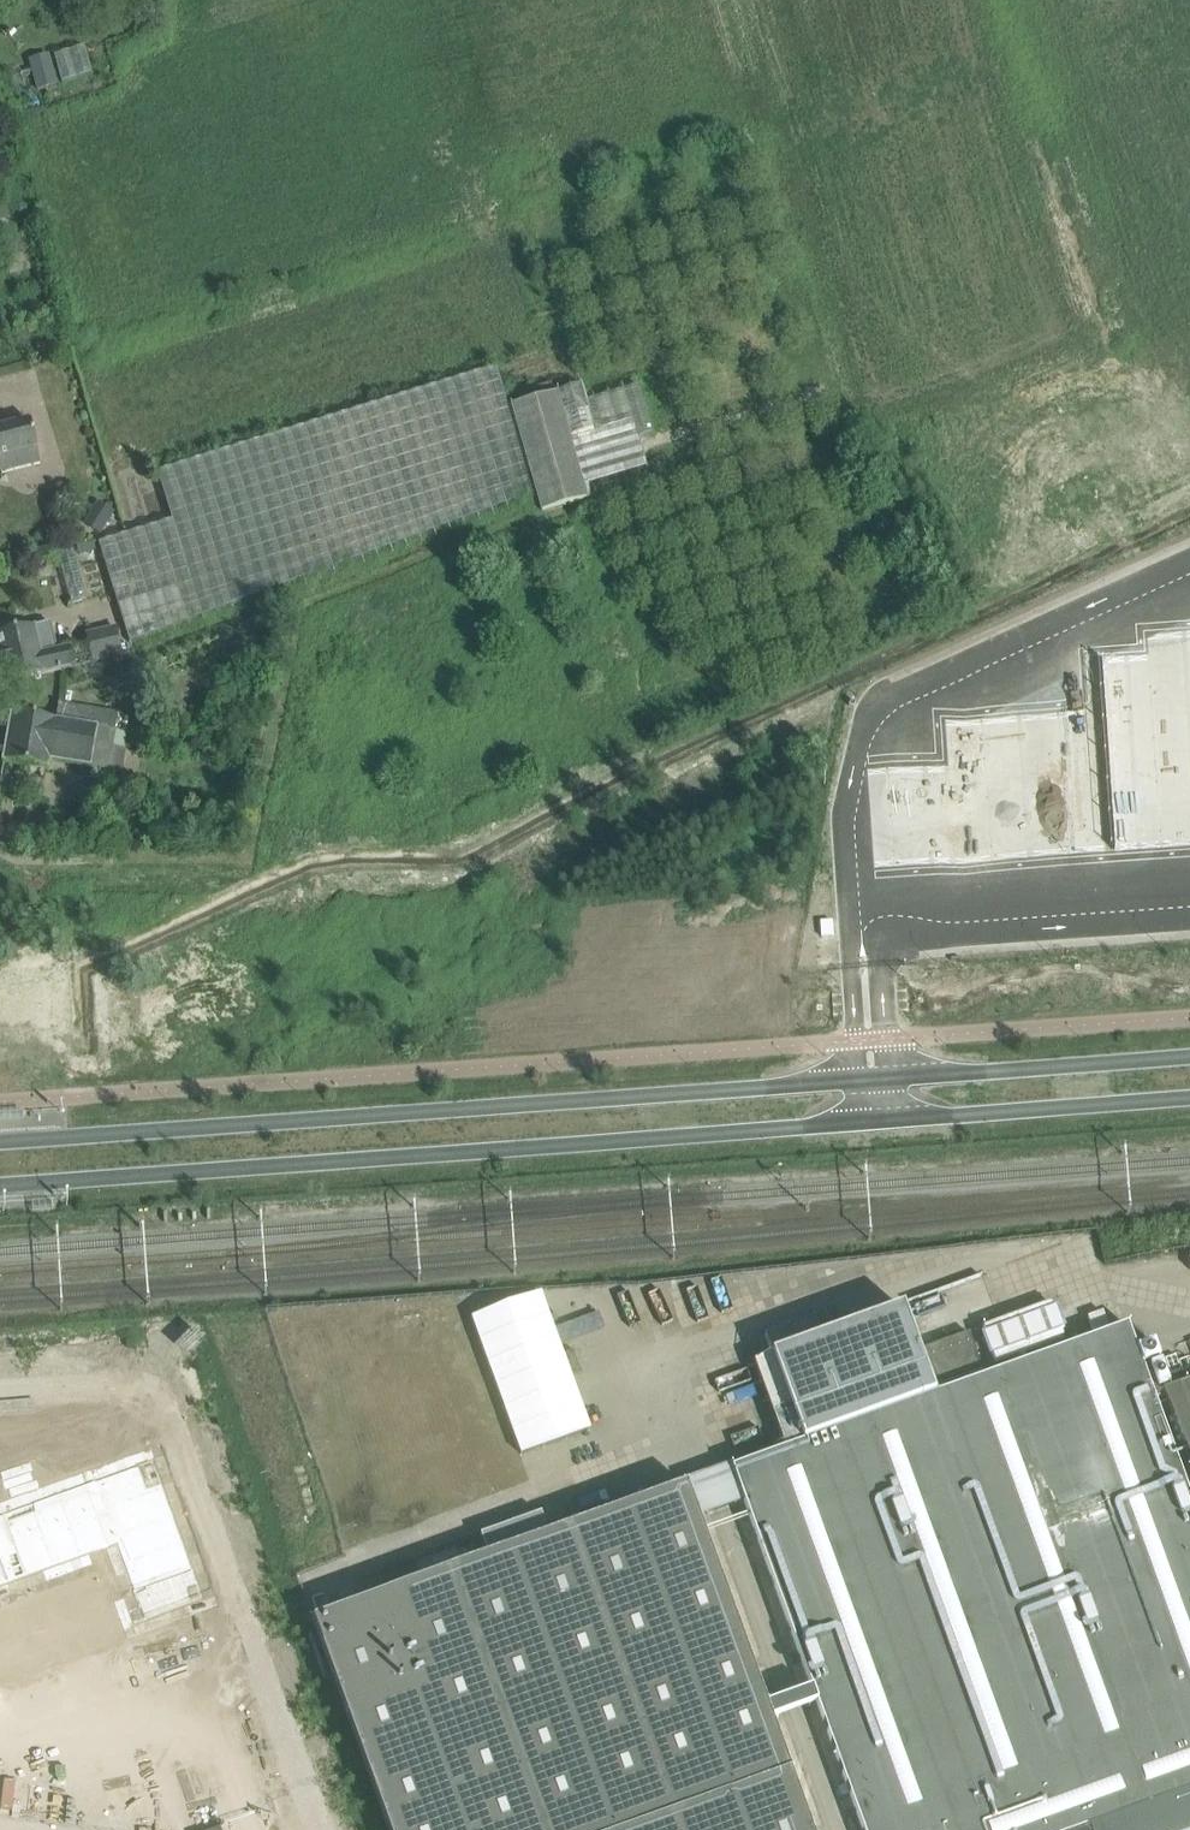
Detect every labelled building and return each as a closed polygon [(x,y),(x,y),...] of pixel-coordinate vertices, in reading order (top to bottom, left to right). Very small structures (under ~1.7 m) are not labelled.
[(37,90),(58,84),(49,54),(29,59),(37,90)] [(19,452),(23,466),(39,462),(35,447),(36,447),(29,418),(0,426),(0,457),(19,452)] [(0,634),(0,660),(5,682),(75,666),(70,646),(57,649),(50,622),(0,634)] [(116,628),(86,635),(93,663),(122,656),(116,628)] [(11,712),(3,761),(48,769),(50,760),(107,770),(117,713),(58,703),(55,720),(11,712)] [(995,1360),(1063,1335),(1051,1303),(983,1328),(995,1360)] [(732,1468),(863,1829),(1189,1829),(1189,1498),(1127,1325),(934,1395),(903,1308),(821,1337),(813,1319),(765,1337),(804,1442),(732,1468)] [(969,1332),(924,1348),(938,1386),(983,1370),(969,1332)] [(1189,1469),(1189,1382),(1162,1391),(1189,1469)] [(116,1543),(140,1607),(129,1611),(134,1624),(203,1599),(153,1459),(94,1481),(97,1488),(7,1521),(4,1513),(0,1515),(0,1585),(116,1543)] [(313,1620),(388,1829),(389,1829),(812,1829),(687,1485),(548,1535),(541,1514),(482,1536),(488,1557),(313,1620)]
